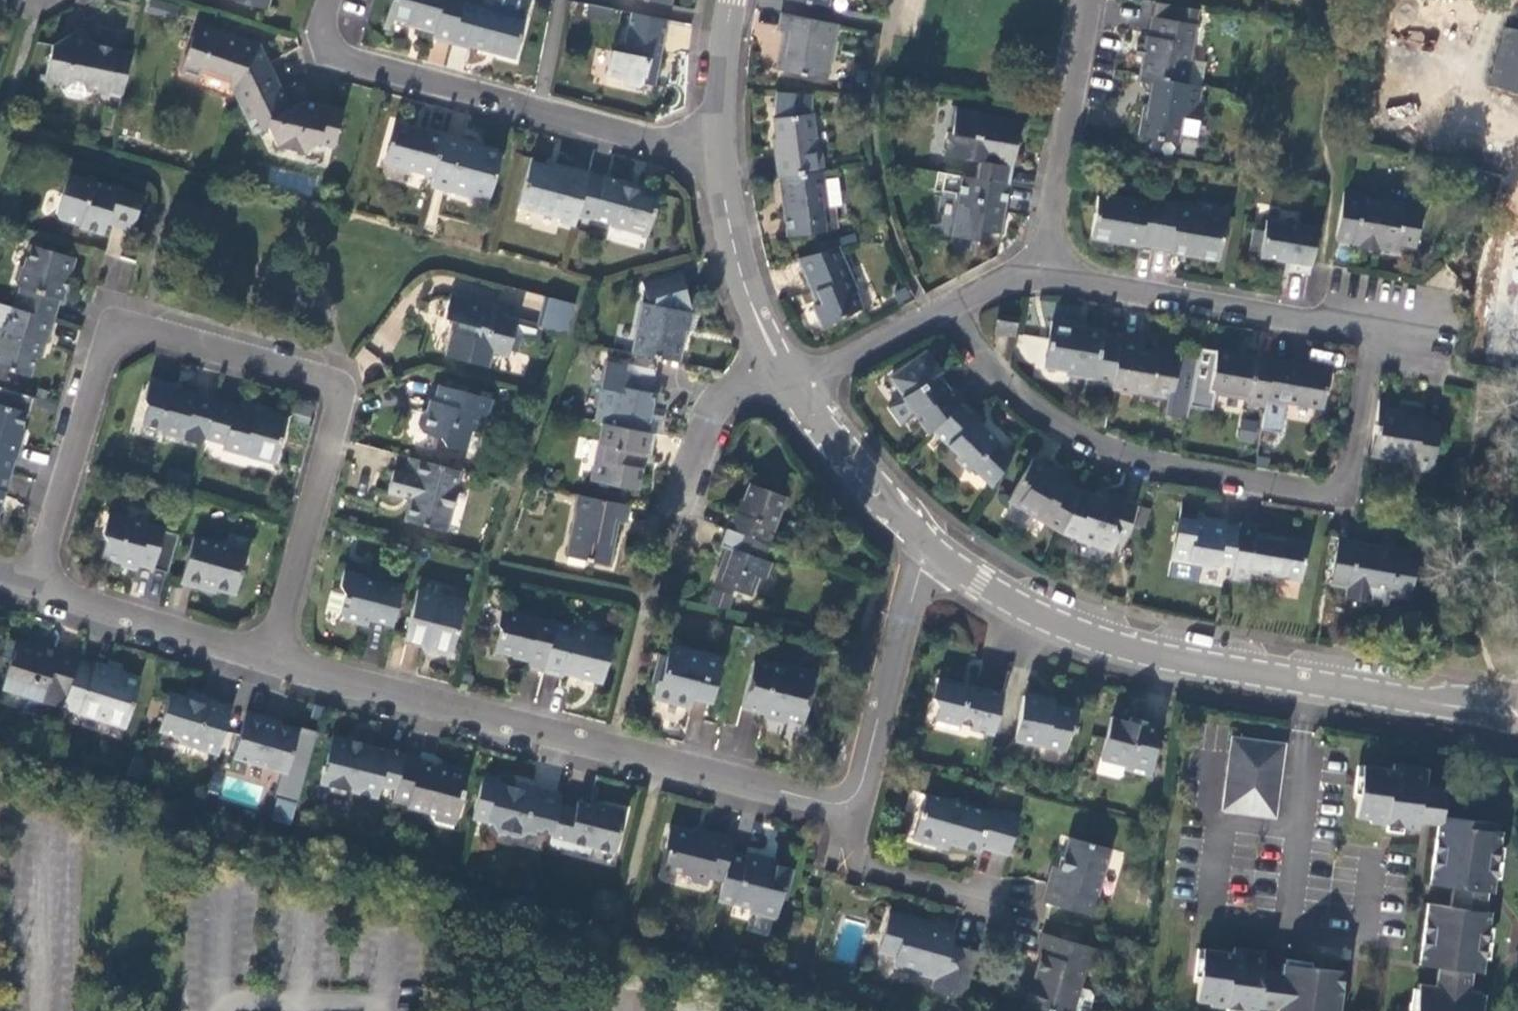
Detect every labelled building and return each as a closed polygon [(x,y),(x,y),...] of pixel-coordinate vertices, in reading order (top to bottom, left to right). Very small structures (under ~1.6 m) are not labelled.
[(269,9),(272,0),(238,0),(269,9)] [(389,16),(396,19),(421,25),(421,27),(438,31),(436,39),(453,44),(465,0),(392,0),(389,16)] [(453,44),(469,49),(469,46),(516,58),(527,19),(481,5),(481,3),(469,0),(465,0),(453,44)] [(1189,11),(1154,5),(1153,19),(1187,25),(1189,11)] [(1191,67),(1198,13),(1189,11),(1187,25),(1153,19),(1150,37),(1147,37),(1140,78),(1188,86),(1191,67)] [(657,87),(671,21),(633,13),(625,52),(614,50),(609,77),(622,80),(626,87),(640,90),(646,84),(657,87)] [(838,26),(785,15),(781,32),(786,34),(779,72),(827,82),(838,26)] [(396,19),(389,16),(385,31),(392,34),(396,19)] [(242,90),(249,104),(285,86),(265,46),(203,26),(189,73),(208,80),(210,73),(244,83),(242,90)] [(85,27),(74,34),(93,39),(85,27)] [(1505,30),(1490,86),(1517,95),(1517,33),(1505,30)] [(112,90),(126,93),(133,56),(119,52),(119,48),(97,43),(93,39),(74,34),(57,44),(54,53),(47,58),(52,64),(48,82),(70,86),(72,79),(91,83),(89,90),(111,95),(112,90)] [(1188,86),(1205,90),(1207,70),(1191,67),(1188,86)] [(1202,106),(1205,90),(1188,86),(1140,78),(1139,83),(1150,98),(1157,99),(1156,107),(1153,107),(1146,110),(1141,140),(1182,147),(1184,137),(1186,122),(1204,124),(1205,124),(1208,107),(1202,106)] [(285,86),(249,104),(263,134),(275,129),(285,146),(312,155),(324,144),(340,148),(350,112),(311,102),(295,107),(285,86)] [(775,157),(779,179),(781,179),(824,173),(825,173),(823,151),(819,152),(814,115),(812,115),(813,95),(778,94),(776,120),(774,120),(779,156),(775,157)] [(955,134),(960,109),(954,108),(950,134),(955,134)] [(979,182),(1012,187),(1023,127),(980,119),(981,113),(960,109),(955,134),(950,134),(945,158),(982,164),(979,182)] [(1202,141),(1204,124),(1186,122),(1184,137),(1202,141)] [(435,176),(447,134),(430,130),(429,132),(396,123),(386,162),(435,176)] [(435,176),(433,185),(464,194),(466,188),(488,194),(498,154),(474,147),(475,142),(447,134),(435,176)] [(561,223),(576,228),(579,218),(592,173),(559,164),(558,169),(534,162),(521,206),(563,217),(561,223)] [(103,234),(106,225),(109,216),(133,223),(142,194),(67,172),(56,214),(59,218),(79,225),(78,227),(103,234)] [(592,173),(579,218),(595,222),(596,219),(611,223),(610,226),(647,235),(660,191),(639,186),(638,189),(624,185),(625,182),(592,173)] [(824,173),(781,179),(789,236),(827,233),(825,213),(830,212),(824,173)] [(1002,237),(1012,187),(979,182),(967,179),(954,240),(980,245),(982,233),(1002,237)] [(1364,197),(1346,193),(1337,242),(1353,244),(1353,247),(1370,250),(1372,245),(1378,247),(1378,250),(1399,254),(1401,248),(1417,252),(1424,216),(1405,211),(1405,208),(1363,200),(1364,197)] [(1093,237),(1156,249),(1164,204),(1147,200),(1146,205),(1100,197),(1093,237)] [(1164,204),(1156,249),(1218,260),(1226,220),(1179,211),(1180,207),(1164,204)] [(109,216),(106,225),(131,232),(133,223),(109,216)] [(1311,279),(1313,265),(1318,234),(1268,225),(1266,235),(1255,234),(1250,259),(1293,267),(1292,276),(1311,279)] [(14,309),(53,321),(58,300),(62,302),(74,259),(31,246),(24,265),(20,268),(16,283),(18,289),(19,289),(14,309)] [(841,249),(800,261),(813,308),(809,310),(815,331),(859,318),(853,300),(855,299),(841,249)] [(644,305),(634,355),(678,364),(683,341),(680,341),(682,330),(689,331),(692,314),(691,315),(692,308),(685,290),(687,288),(683,273),(644,285),(651,306),(644,305)] [(448,294),(441,319),(455,323),(453,333),(448,331),(441,355),(485,367),(489,353),(504,357),(514,319),(492,313),(494,307),(448,294)] [(53,321),(14,309),(8,328),(1,326),(0,329),(0,370),(27,377),(36,348),(47,341),(53,321)] [(1017,320),(1000,317),(996,335),(1013,338),(1017,320)] [(1112,387),(1122,333),(1106,330),(1106,333),(1076,329),(1076,326),(1053,322),(1044,366),(1068,370),(1068,373),(1095,378),(1095,383),(1112,387)] [(1197,370),(1179,367),(1181,357),(1144,351),(1147,338),(1122,333),(1112,387),(1112,389),(1168,399),(1165,415),(1188,419),(1190,410),(1197,370)] [(1022,357),(1044,360),(1047,337),(1024,335),(1022,357)] [(1190,410),(1213,414),(1216,397),(1250,403),(1248,412),(1265,415),(1274,364),(1257,361),(1257,363),(1240,360),(1240,358),(1217,354),(1217,355),(1200,352),(1198,360),(1197,370),(1190,410)] [(911,365),(891,379),(905,398),(888,410),(901,427),(915,417),(930,436),(932,434),(963,402),(953,389),(950,392),(937,375),(941,372),(928,355),(912,367),(911,365)] [(1198,360),(1181,357),(1179,367),(1197,370),(1198,360)] [(1265,415),(1261,434),(1278,437),(1283,406),(1319,411),(1325,374),(1296,369),(1296,367),(1275,363),(1274,364),(1265,415)] [(609,426),(647,434),(655,394),(652,394),(655,378),(624,372),(620,387),(618,387),(609,426)] [(161,434),(204,447),(205,440),(217,401),(198,395),(195,398),(173,391),(174,388),(149,382),(145,400),(147,406),(142,425),(161,430),(161,434)] [(489,400),(438,385),(431,410),(425,409),(419,412),(416,426),(420,433),(439,438),(445,448),(463,453),(470,430),(479,432),(489,400)] [(236,406),(217,401),(205,440),(223,445),(223,448),(245,454),(248,459),(274,467),(288,421),(254,411),(252,419),(245,416),(242,410),(236,408),(236,406)] [(971,469),(992,490),(1013,457),(1001,446),(997,442),(998,441),(979,423),(982,420),(963,402),(932,434),(956,458),(953,460),(967,474),(971,469)] [(17,432),(23,412),(0,405),(0,428),(17,432)] [(1372,452),(1449,468),(1455,435),(1425,428),(1426,425),(1401,421),(1401,416),(1387,415),(1388,407),(1381,405),(1372,452)] [(243,408),(242,410),(245,416),(252,419),(254,411),(243,408)] [(1237,441),(1257,443),(1259,417),(1239,415),(1237,441)] [(609,426),(603,425),(592,480),(636,490),(640,469),(639,469),(642,453),(650,456),(654,435),(647,434),(609,426)] [(8,474),(18,439),(15,438),(17,432),(0,428),(0,472),(8,474)] [(1446,483),(1449,468),(1372,452),(1371,460),(1417,468),(1416,477),(1446,483)] [(458,471),(407,458),(404,473),(391,471),(387,491),(409,498),(404,520),(445,530),(454,497),(452,496),(458,471)] [(1268,463),(1257,461),(1255,471),(1266,473),(1268,463)] [(1003,512),(1061,536),(1078,495),(1064,489),(1064,492),(1054,488),(1057,481),(1022,466),(1003,512)] [(8,474),(0,472),(0,502),(8,474)] [(731,512),(725,528),(770,545),(786,499),(748,484),(738,514),(731,512)] [(1122,551),(1135,518),(1137,513),(1108,501),(1103,511),(1094,507),(1096,502),(1078,495),(1061,536),(1074,542),(1074,544),(1109,558),(1114,547),(1122,551)] [(629,505),(581,496),(568,556),(609,565),(618,522),(625,523),(629,505)] [(154,568),(165,527),(109,512),(103,532),(107,539),(102,556),(137,567),(138,564),(154,568)] [(1219,568),(1232,572),(1240,532),(1226,528),(1227,526),(1197,520),(1196,525),(1180,521),(1172,564),(1217,573),(1219,568)] [(1232,572),(1231,582),(1247,586),(1249,577),(1301,586),(1309,546),(1257,536),(1258,530),(1241,527),(1240,532),(1232,572)] [(770,545),(725,528),(718,545),(725,548),(713,582),(753,598),(761,578),(768,580),(773,565),(766,561),(772,545),(770,545)] [(210,545),(211,540),(195,536),(194,540),(210,545)] [(250,550),(211,540),(210,545),(194,540),(181,582),(199,587),(201,582),(238,593),(250,550)] [(1417,559),(1338,545),(1330,589),(1346,591),(1345,601),(1368,606),(1368,610),(1381,612),(1383,607),(1389,609),(1390,599),(1408,603),(1417,559)] [(368,618),(393,624),(403,586),(374,579),(374,581),(361,578),(362,575),(343,570),(338,585),(343,594),(339,614),(344,620),(366,627),(368,618)] [(466,603),(418,590),(403,639),(430,646),(434,654),(444,656),(453,652),(466,603)] [(555,623),(556,622),(500,609),(496,626),(499,631),(495,652),(526,659),(524,669),(543,673),(555,623)] [(555,623),(543,673),(564,677),(565,672),(603,680),(613,641),(575,631),(575,628),(555,623)] [(61,709),(62,707),(77,659),(77,658),(18,639),(11,661),(8,660),(0,686),(0,690),(61,709)] [(700,714),(702,705),(705,692),(715,695),(719,676),(714,674),(718,659),(717,658),(716,660),(682,651),(682,649),(681,649),(677,660),(659,655),(660,653),(658,653),(646,700),(648,701),(649,699),(699,711),(699,713),(700,714)] [(77,659),(62,707),(79,712),(81,707),(100,714),(99,719),(124,727),(138,681),(111,672),(112,667),(93,661),(92,663),(77,658),(77,659)] [(753,660),(741,706),(773,714),(776,720),(785,723),(791,719),(803,722),(814,676),(753,660)] [(973,732),(978,688),(971,686),(970,692),(964,690),(964,686),(939,680),(934,699),(939,709),(937,719),(970,727),(970,731),(973,732)] [(985,690),(978,688),(973,732),(993,738),(1003,700),(983,696),(985,690)] [(705,692),(702,705),(712,707),(715,695),(705,692)] [(196,751),(217,758),(233,708),(195,697),(194,702),(171,695),(159,733),(176,738),(179,745),(197,749),(196,751)] [(1015,746),(1064,756),(1067,743),(1074,738),(1077,720),(1041,711),(1042,707),(1022,703),(1015,746)] [(245,711),(233,753),(248,757),(247,762),(285,774),(298,732),(261,721),(263,716),(245,711)] [(1153,778),(1158,726),(1137,720),(1136,727),(1128,726),(1129,722),(1111,719),(1102,759),(1128,766),(1127,772),(1153,778)] [(404,755),(405,753),(360,741),(359,748),(352,746),(353,739),(334,734),(324,764),(322,764),(320,770),(321,771),(319,782),(328,784),(331,789),(343,792),(347,790),(378,798),(381,785),(395,789),(404,755)] [(1275,819),(1286,746),(1233,738),(1221,811),(1275,819)] [(359,748),(360,741),(353,739),(352,746),(359,748)] [(248,757),(233,753),(231,757),(247,762),(248,757)] [(131,755),(126,775),(139,779),(144,759),(131,755)] [(395,789),(393,799),(406,801),(405,807),(433,816),(434,809),(456,813),(466,776),(464,771),(452,768),(446,772),(441,770),(420,764),(421,759),(404,755),(395,789)] [(1394,775),(1424,780),(1425,775),(1394,769),(1394,775)] [(1418,826),(1422,794),(1424,780),(1394,775),(1365,771),(1356,822),(1371,824),(1370,827),(1417,834),(1418,826)] [(559,805),(562,794),(523,786),(522,790),(496,784),(486,822),(491,824),(498,834),(517,839),(529,833),(535,835),(536,829),(552,833),(559,805)] [(1444,831),(1494,838),(1495,830),(1443,822),(1446,798),(1422,794),(1418,826),(1438,829),(1444,831)] [(979,849),(1008,858),(1019,821),(988,813),(987,815),(926,797),(922,813),(920,814),(918,819),(920,821),(913,841),(934,849),(937,842),(949,846),(949,845),(978,853),(979,849)] [(575,808),(559,805),(552,833),(549,843),(560,847),(589,853),(590,847),(615,853),(625,812),(606,807),(606,808),(577,801),(575,808)] [(434,809),(433,816),(454,821),(456,813),(434,809)] [(730,851),(733,837),(707,830),(705,836),(670,828),(665,846),(670,848),(665,867),(686,873),(691,881),(707,884),(708,877),(723,881),(730,851)] [(1440,861),(1444,831),(1438,829),(1433,861),(1440,861)] [(1452,894),(1486,899),(1493,899),(1501,838),(1494,838),(1444,831),(1440,861),(1436,892),(1452,894)] [(1103,879),(1111,852),(1069,841),(1061,871),(1053,869),(1042,904),(1095,920),(1101,900),(1093,897),(1097,882),(1103,879)] [(549,843),(546,853),(557,856),(560,847),(549,843)] [(723,881),(718,900),(719,901),(750,909),(749,913),(776,920),(781,900),(784,901),(792,870),(765,863),(762,858),(747,854),(746,857),(731,854),(732,852),(730,851),(723,881)] [(1429,891),(1436,892),(1440,861),(1433,861),(1429,891)] [(1468,903),(1486,905),(1486,899),(1452,894),(1450,914),(1468,916),(1468,903)] [(1425,972),(1437,974),(1471,978),(1481,980),(1491,919),(1484,918),(1486,905),(1468,903),(1468,916),(1450,914),(1433,912),(1429,942),(1425,972)] [(1423,941),(1429,942),(1433,912),(1426,910),(1423,941)] [(965,1004),(980,957),(951,947),(954,937),(932,932),(933,929),(889,917),(878,955),(894,960),(892,969),(932,981),(929,993),(965,1004)] [(1035,1010),(1074,1010),(1080,992),(1084,970),(1094,974),(1100,953),(1043,936),(1037,957),(1040,958),(1031,987),(1024,991),(1021,999),(1025,1008),(1035,1010)] [(1418,971),(1425,972),(1429,942),(1423,941),(1418,971)] [(1233,952),(1233,958),(1263,963),(1264,957),(1233,952)] [(1271,999),(1258,997),(1261,976),(1263,963),(1233,958),(1203,954),(1196,1006),(1207,1008),(1208,1010),(1212,1010),(1270,1010),(1271,999)] [(1282,969),(1281,975),(1311,979),(1312,973),(1282,969)] [(1276,1010),(1334,1010),(1332,1010),(1337,976),(1312,973),(1311,979),(1281,975),(1281,979),(1276,1010)] [(1437,974),(1435,993),(1450,996),(1453,981),(1469,985),(1471,978),(1437,974)] [(1270,1010),(1276,1010),(1281,979),(1261,976),(1258,997),(1271,999),(1270,1010)] [(1334,1010),(1338,1010),(1344,977),(1337,976),(1332,1010),(1334,1010)] [(1471,999),(1468,999),(1469,985),(1453,981),(1450,996),(1435,993),(1419,992),(1416,1010),(1469,1010),(1471,999)] [(1091,1000),(1088,995),(1080,992),(1074,1010),(1088,1010),(1091,1000)] [(1478,1000),(1471,999),(1469,1010),(1477,1010),(1478,1000)]
